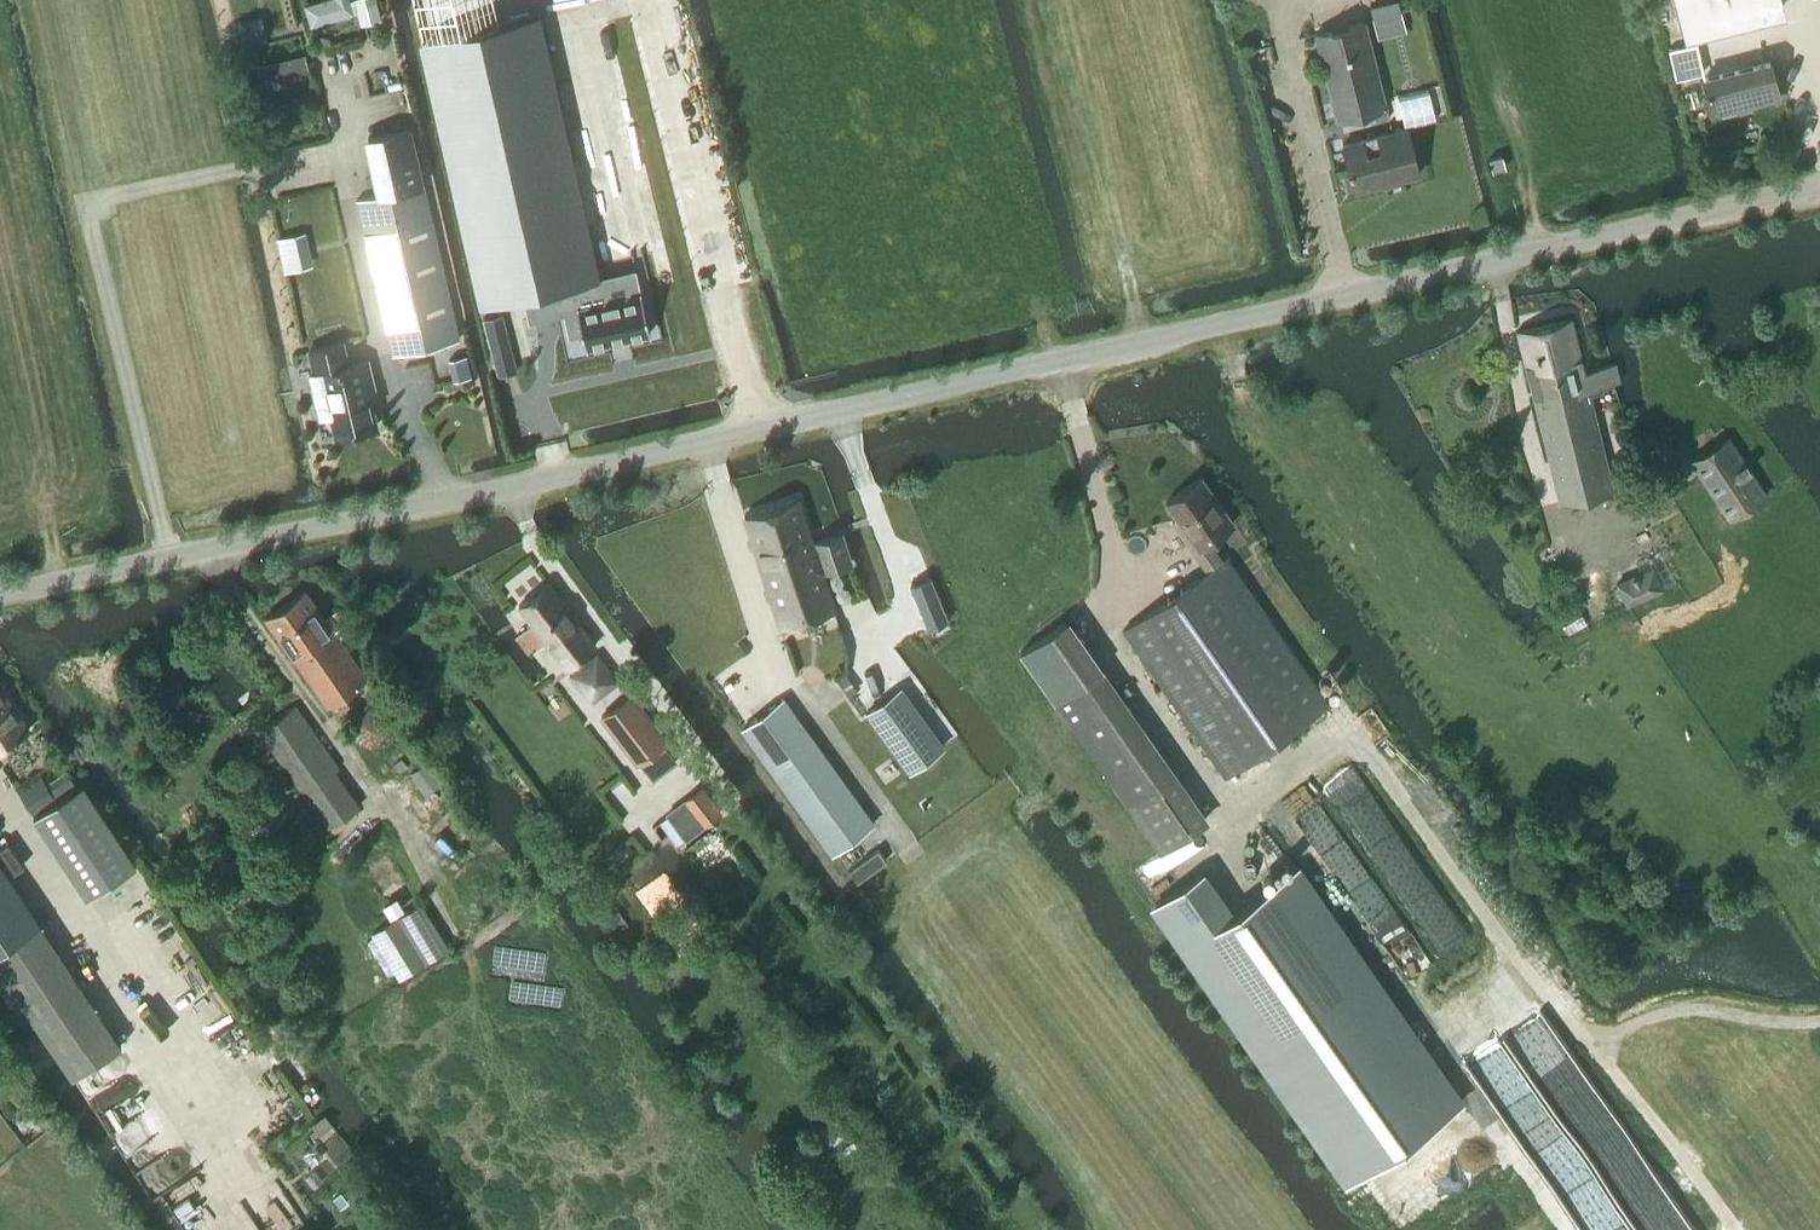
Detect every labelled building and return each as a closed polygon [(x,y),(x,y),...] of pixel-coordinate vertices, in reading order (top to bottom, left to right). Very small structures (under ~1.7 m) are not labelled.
[(353,13),(350,0),(317,0),(305,3),(310,23),(353,13)] [(1686,35),(1785,9),(1783,0),(1677,0),(1686,35)] [(478,303),(523,293),(594,276),(599,275),(539,14),(419,41),(478,303)] [(1338,120),(1387,108),(1365,20),(1316,32),(1338,120)] [(1697,43),(1669,49),(1676,79),(1704,72),(1697,43)] [(304,52),(257,64),(261,78),(261,81),(309,69),(308,66),(304,52)] [(1714,111),(1779,95),(1770,60),(1705,76),(1714,111)] [(370,137),(382,194),(358,199),(393,353),(459,338),(412,127),(370,137)] [(1343,143),(1355,189),(1395,179),(1419,173),(1408,127),(1343,143)] [(1490,157),(1493,169),(1505,166),(1502,155),(1490,157)] [(301,232),(279,237),(286,270),(308,265),(301,232)] [(604,301),(588,305),(595,338),(656,324),(649,291),(604,301)] [(484,319),(491,342),(498,373),(515,368),(501,315),(484,319)] [(1614,363),(1611,363),(1583,370),(1570,318),(1517,331),(1558,502),(1611,489),(1588,395),(1602,391),(1601,386),(1618,382),(1614,363)] [(341,343),(310,350),(315,371),(322,370),(326,389),(312,392),(318,419),(332,416),(336,433),(376,424),(369,393),(375,391),(368,360),(346,365),(341,343)] [(1728,518),(1765,494),(1728,436),(1691,460),(1728,518)] [(1223,776),(1327,704),(1225,558),(1221,561),(1207,541),(1233,523),(1200,477),(1165,502),(1183,529),(1179,532),(1206,571),(1121,630),(1223,776)] [(797,498),(743,516),(762,571),(815,553),(821,572),(849,563),(843,543),(839,533),(816,541),(816,542),(812,543),(797,498)] [(815,553),(762,571),(780,626),(833,608),(821,572),(815,553)] [(1652,567),(1616,583),(1626,604),(1661,589),(1652,567)] [(945,613),(930,576),(911,584),(926,620),(945,613)] [(532,623),(516,635),(530,654),(541,646),(537,641),(543,637),(565,666),(595,644),(548,582),(518,605),(532,623)] [(349,619),(348,618),(340,607),(324,618),(305,590),(265,617),(327,706),(366,679),(338,639),(343,635),(337,627),(349,619)] [(1019,652),(1053,701),(1158,853),(1202,822),(1063,622),(1019,652)] [(746,644),(738,650),(743,656),(750,650),(746,644)] [(909,771),(944,745),(901,687),(866,712),(909,771)] [(28,730),(0,688),(0,749),(28,730)] [(664,740),(630,694),(601,716),(636,761),(664,740)] [(832,852),(873,823),(783,697),(742,727),(832,852)] [(339,766),(295,704),(258,730),(299,788),(328,828),(360,805),(335,769),(339,766)] [(446,777),(431,756),(408,771),(423,793),(446,777)] [(87,895),(135,863),(82,783),(33,815),(87,895)] [(700,787),(665,813),(685,840),(720,814),(700,787)] [(40,923),(0,862),(0,950),(40,923)] [(1460,1103),(1296,869),(1230,915),(1201,874),(1155,905),(1348,1181),(1460,1103)] [(420,902),(390,921),(373,931),(400,975),(447,946),(420,902)] [(849,1130),(836,1111),(815,1126),(828,1144),(849,1130)]
